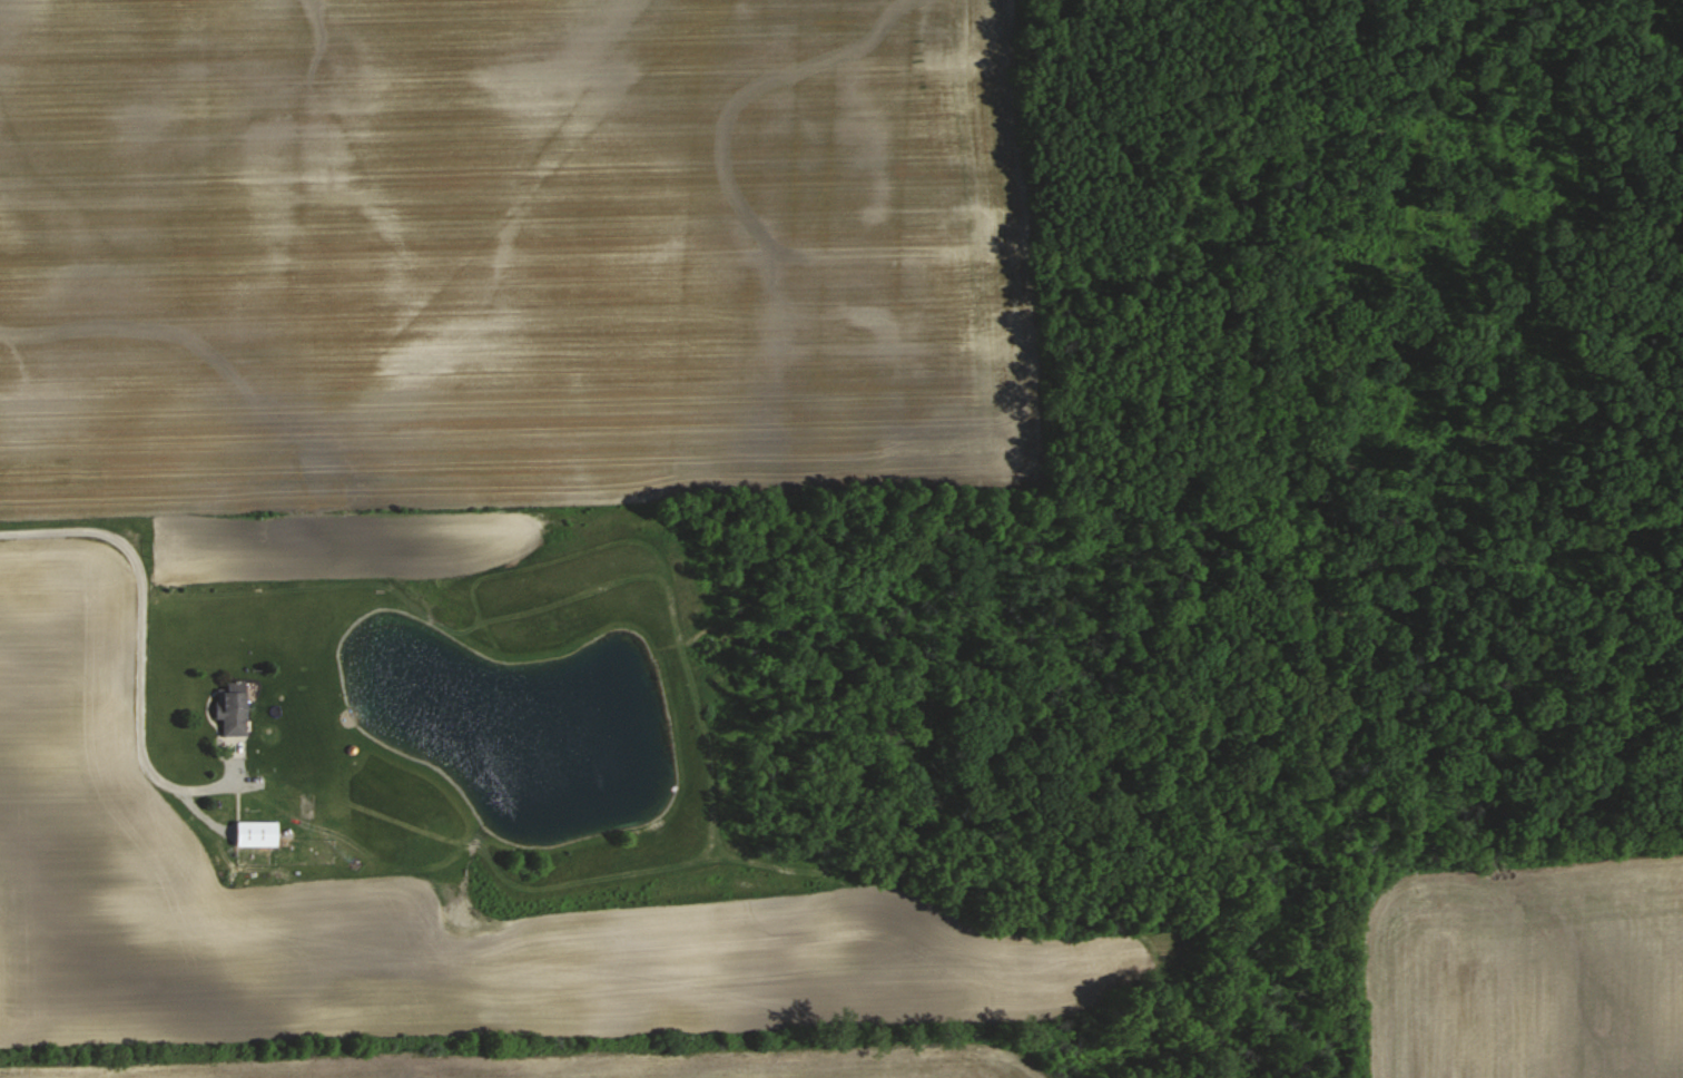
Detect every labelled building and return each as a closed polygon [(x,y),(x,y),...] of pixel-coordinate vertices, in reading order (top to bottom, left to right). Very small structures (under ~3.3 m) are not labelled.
[(217,717),(222,717),(222,734),(245,734),(245,680),(227,680),(227,690),(217,690),(217,717)] [(277,819),(235,819),(235,844),(277,844),(277,819)]
